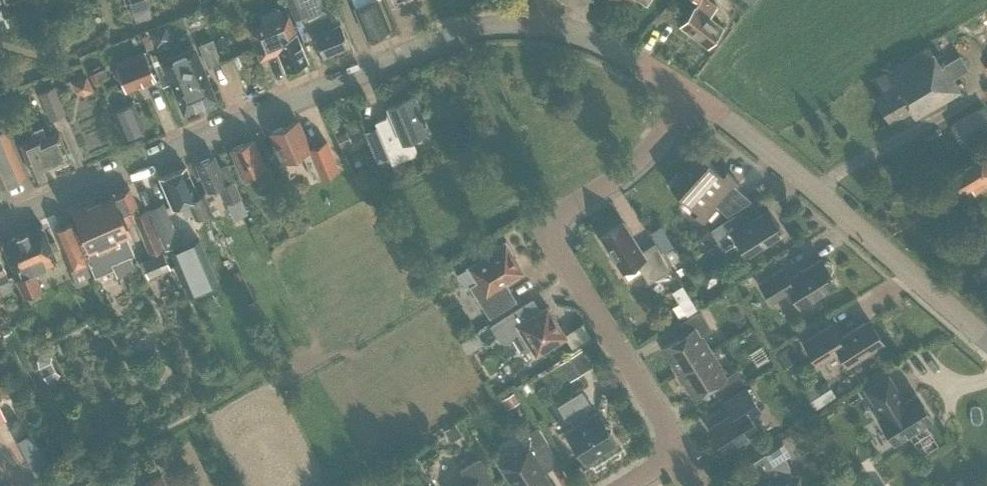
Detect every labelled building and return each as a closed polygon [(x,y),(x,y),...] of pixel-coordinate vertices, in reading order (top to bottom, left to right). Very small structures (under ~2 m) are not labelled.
[(307,15),(324,8),(321,0),(286,0),(294,20),(296,20),(307,15)] [(355,8),(367,37),(389,28),(377,0),(351,0),(355,8)] [(699,3),(696,6),(696,5),(681,24),(708,46),(723,27),(711,16),(718,7),(709,0),(695,0),(699,3)] [(310,22),(316,38),(323,55),(349,45),(341,23),(332,27),(327,12),(322,13),(324,17),(310,22)] [(289,15),(275,20),(247,31),(259,61),(279,53),(286,70),(307,62),(289,15)] [(310,22),(307,15),(296,20),(305,42),(316,38),(310,22)] [(208,66),(219,61),(211,41),(199,46),(208,66)] [(945,65),(941,67),(929,47),(887,72),(887,71),(874,79),(882,93),(875,97),(890,123),(910,111),(915,119),(961,92),(953,78),(969,69),(961,56),(945,65)] [(216,99),(196,48),(162,61),(183,112),(216,99)] [(156,80),(146,54),(115,67),(125,92),(156,80)] [(100,70),(88,75),(92,84),(104,79),(100,70)] [(94,91),(87,76),(71,82),(75,91),(84,94),(94,91)] [(51,119),(66,114),(55,87),(40,93),(51,119)] [(122,87),(106,94),(124,138),(145,130),(134,101),(128,103),(122,87)] [(429,130),(415,95),(387,106),(391,115),(375,122),(392,164),(414,155),(416,149),(412,138),(429,130)] [(94,102),(59,119),(78,159),(113,143),(94,102)] [(986,134),(986,112),(984,107),(952,126),(964,147),(986,134)] [(326,141),(309,148),(297,121),(269,133),(276,150),(282,162),(302,154),(310,173),(312,178),(319,175),(320,177),(339,169),(326,141)] [(1,186),(26,176),(6,129),(0,131),(0,184),(1,186)] [(353,142),(348,131),(338,136),(343,147),(353,142)] [(49,167),(69,159),(58,132),(47,137),(45,133),(21,143),(35,178),(39,176),(41,179),(47,176),(48,172),(51,171),(49,167)] [(268,186),(275,184),(271,173),(270,173),(268,167),(265,169),(253,140),(230,149),(242,177),(253,173),(260,190),(261,189),(263,193),(270,190),(268,186)] [(276,150),(269,153),(275,166),(282,162),(276,150)] [(986,185),(986,158),(984,153),(950,173),(961,193),(973,186),(976,192),(986,185)] [(717,207),(727,215),(750,200),(734,186),(738,182),(737,181),(736,182),(727,173),(723,177),(699,155),(680,177),(677,174),(668,184),(695,209),(692,212),(701,221),(702,222),(717,207)] [(245,209),(241,198),(227,165),(218,168),(213,156),(196,164),(207,192),(219,187),(231,215),(245,209)] [(203,193),(197,195),(185,168),(160,179),(173,208),(179,205),(182,212),(191,209),(195,217),(211,210),(203,193)] [(86,241),(80,243),(89,263),(88,263),(94,277),(113,269),(116,277),(117,277),(135,270),(130,256),(133,254),(125,236),(129,235),(126,226),(136,222),(133,216),(139,213),(129,189),(74,212),(86,241)] [(178,244),(179,243),(162,203),(148,210),(165,249),(178,244)] [(145,211),(139,213),(133,216),(136,222),(150,255),(162,250),(145,211)] [(740,246),(747,257),(783,235),(768,211),(746,224),(739,213),(710,231),(725,255),(740,246)] [(72,270),(86,264),(88,263),(89,263),(80,243),(71,222),(54,229),(72,270)] [(642,252),(624,222),(600,237),(622,273),(637,264),(649,283),(672,269),(656,243),(642,252)] [(663,254),(673,248),(661,225),(651,231),(663,254)] [(33,271),(57,261),(42,226),(1,243),(24,296),(40,288),(33,271)] [(493,252),(468,267),(456,274),(465,289),(470,286),(489,318),(517,301),(506,283),(523,273),(513,256),(515,255),(506,241),(492,250),(493,252)] [(178,244),(165,249),(180,285),(193,279),(178,244)] [(148,277),(169,268),(162,252),(141,261),(148,277)] [(688,256),(673,264),(679,275),(694,266),(688,256)] [(824,263),(822,260),(790,279),(783,269),(759,284),(771,303),(790,291),(800,308),(838,285),(831,274),(832,274),(833,273),(834,271),(834,270),(834,269),(834,267),(834,266),(833,265),(832,264),(832,263),(830,262),(829,262),(828,261),(827,261),(826,262),(824,263)] [(2,296),(13,291),(0,261),(0,291),(2,296)] [(86,264),(72,270),(70,270),(76,284),(91,276),(86,264)] [(688,296),(678,302),(686,316),(696,309),(688,296)] [(540,312),(533,300),(491,326),(501,341),(506,342),(513,337),(521,349),(526,351),(531,347),(536,355),(565,337),(547,308),(540,312)] [(663,348),(678,373),(711,353),(701,337),(712,330),(701,311),(678,325),(685,335),(663,348)] [(838,352),(848,367),(883,344),(868,321),(838,339),(830,326),(803,343),(817,365),(838,352)] [(567,334),(572,343),(589,334),(584,325),(567,334)] [(476,332),(459,342),(466,353),(483,342),(476,332)] [(797,359),(788,345),(776,353),(784,367),(797,359)] [(593,366),(582,349),(569,357),(580,374),(593,366)] [(711,353),(678,373),(693,397),(715,384),(721,394),(743,381),(737,370),(725,377),(711,353)] [(580,374),(569,357),(559,364),(570,380),(580,374)] [(878,419),(894,444),(931,420),(915,396),(903,403),(897,394),(898,393),(888,377),(865,391),(876,407),(877,407),(882,417),(878,419)] [(816,388),(814,384),(801,391),(813,411),(835,397),(826,382),(816,388)] [(747,389),(725,403),(732,415),(710,429),(724,451),(758,430),(750,418),(760,412),(747,389)] [(513,392),(500,400),(506,409),(519,401),(513,392)] [(565,432),(585,464),(616,444),(609,432),(611,426),(604,425),(597,413),(584,421),(579,413),(590,406),(581,392),(558,406),(567,421),(569,419),(574,427),(565,432)] [(807,413),(797,397),(789,403),(791,406),(787,408),(795,420),(807,413)] [(463,435),(456,423),(444,430),(451,442),(463,435)] [(549,446),(537,427),(520,438),(526,449),(499,465),(512,485),(549,485),(550,485),(543,473),(559,463),(549,446)] [(800,427),(791,434),(796,440),(805,434),(800,427)] [(33,432),(17,439),(35,475),(51,467),(33,432)] [(783,444),(749,465),(757,478),(755,478),(756,485),(800,485),(799,476),(790,477),(790,474),(790,472),(790,471),(790,469),(789,467),(788,465),(787,463),(785,461),(784,459),(790,455),(783,444)] [(479,459),(460,471),(469,485),(467,485),(490,485),(494,483),(479,459)]
